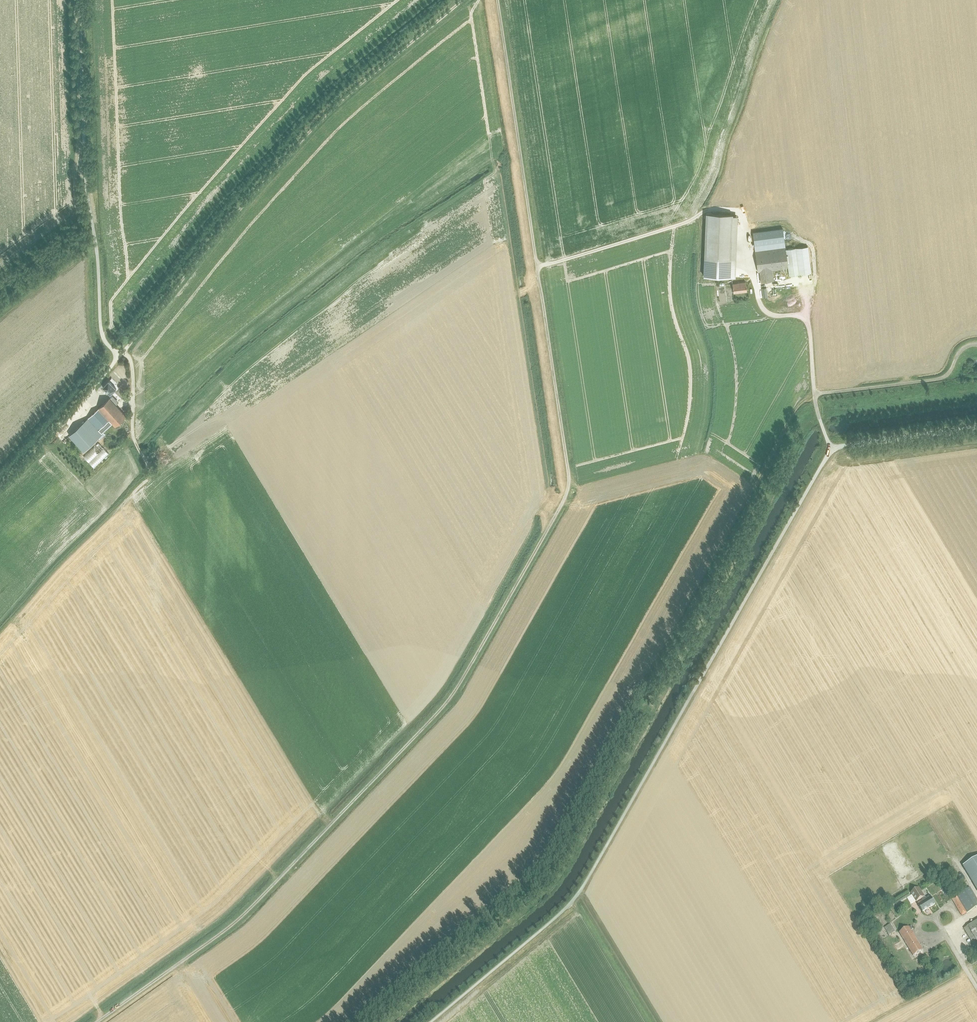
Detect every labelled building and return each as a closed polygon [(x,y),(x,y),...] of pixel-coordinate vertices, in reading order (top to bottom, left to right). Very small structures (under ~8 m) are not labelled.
[(706,215),(704,276),(730,277),(732,216),(732,215),(706,215)] [(772,270),(788,268),(789,276),(811,273),(808,246),(785,249),(783,229),(753,233),(758,272),(760,272),(761,282),(773,281),(772,270)] [(733,293),(747,291),(746,282),(732,284),(733,293)] [(108,381),(103,387),(110,394),(116,388),(108,381)] [(109,398),(99,408),(113,423),(115,426),(126,416),(109,398)] [(99,408),(89,417),(103,432),(113,423),(99,408)] [(89,417),(69,435),(73,440),(83,451),(103,432),(89,417)] [(964,867),(976,890),(976,859),(964,867)] [(923,900),(917,903),(923,912),(935,904),(930,895),(925,898),(919,888),(911,893),(916,902),(922,898),(923,900)] [(956,896),(966,913),(976,907),(976,900),(970,888),(956,896)] [(966,913),(956,896),(952,899),(962,916),(966,913)] [(964,928),(972,942),(976,939),(976,942),(976,920),(964,928)] [(889,936),(895,932),(890,924),(884,928),(889,936)] [(913,955),(922,950),(909,927),(899,933),(913,955)]
